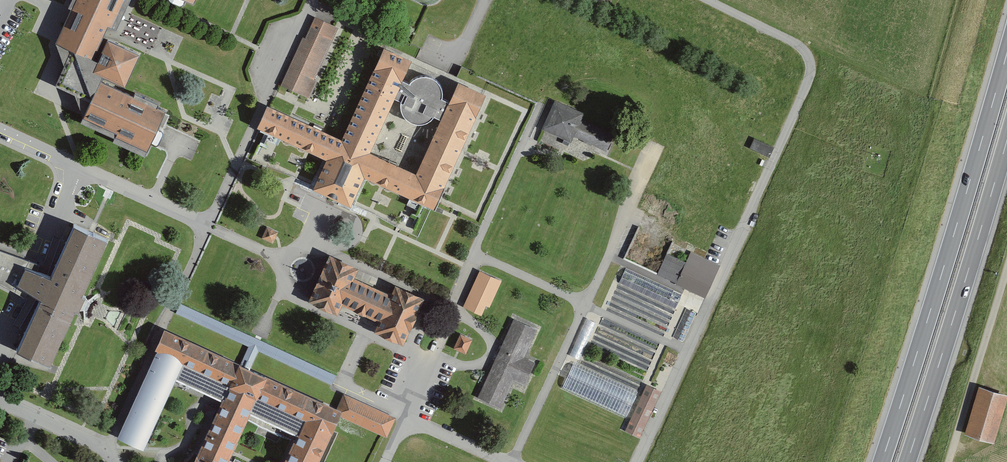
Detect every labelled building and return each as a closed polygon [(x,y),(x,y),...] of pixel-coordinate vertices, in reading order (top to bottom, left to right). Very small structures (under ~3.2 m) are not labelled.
[(162,130),(170,113),(162,109),(163,106),(139,96),(137,99),(116,89),(119,84),(129,89),(144,56),(112,42),(102,64),(96,61),(110,28),(115,30),(128,0),(76,0),(72,10),(75,11),(59,46),(67,67),(58,88),(78,97),(86,119),(84,125),(119,140),(117,144),(149,158),(155,145),(158,146),(161,146),(162,144),(166,134),(166,133),(164,131),(162,130)] [(338,29),(315,19),(305,41),(302,39),(280,88),(309,101),(317,83),(314,81),(338,29)] [(439,80),(434,78),(428,77),(423,79),(418,82),(414,86),(407,83),(415,63),(386,50),(345,141),(270,108),(260,130),(330,161),(316,192),(354,209),(368,180),(439,212),(490,97),(462,84),(453,104),(445,101),(446,95),(446,90),(443,84),(439,80)] [(575,137),(610,152),(617,135),(582,121),(585,114),(555,101),(542,132),(572,144),(575,137)] [(264,138),(254,156),(266,163),(277,145),(264,138)] [(772,149),(755,141),(751,150),(768,158),(772,149)] [(278,232),(267,226),(262,238),(273,243),(278,232)] [(47,301),(22,352),(53,367),(112,244),(80,229),(56,278),(38,273),(41,267),(0,252),(0,284),(26,298),(28,292),(47,301)] [(706,299),(720,265),(691,253),(687,262),(668,255),(659,277),(678,284),(677,288),(706,299)] [(398,286),(394,296),(357,279),(361,270),(332,257),(311,302),(340,316),(345,307),(381,324),(377,333),(406,346),(428,300),(398,286)] [(502,282),(479,272),(464,308),(483,316),(486,308),(491,310),(502,282)] [(241,365),(251,369),(259,353),(330,386),(335,376),(180,305),(175,315),(248,348),(241,365)] [(538,363),(527,358),(539,332),(514,321),(478,398),(502,409),(511,389),(524,394),(538,363)] [(682,340),(688,329),(680,324),(674,336),(682,340)] [(388,439),(397,420),(344,396),(338,409),(251,369),(241,365),(166,331),(157,352),(159,353),(120,439),(147,452),(179,381),(226,402),(198,461),(233,461),(255,415),(300,436),(288,461),(324,461),(344,419),(388,439)] [(472,341),(461,336),(454,349),(466,354),(472,341)] [(638,394),(573,365),(562,389),(627,418),(638,394)] [(640,438),(661,392),(647,385),(626,432),(640,438)] [(1006,410),(1006,395),(981,387),(966,434),(996,444),(1006,410)]
